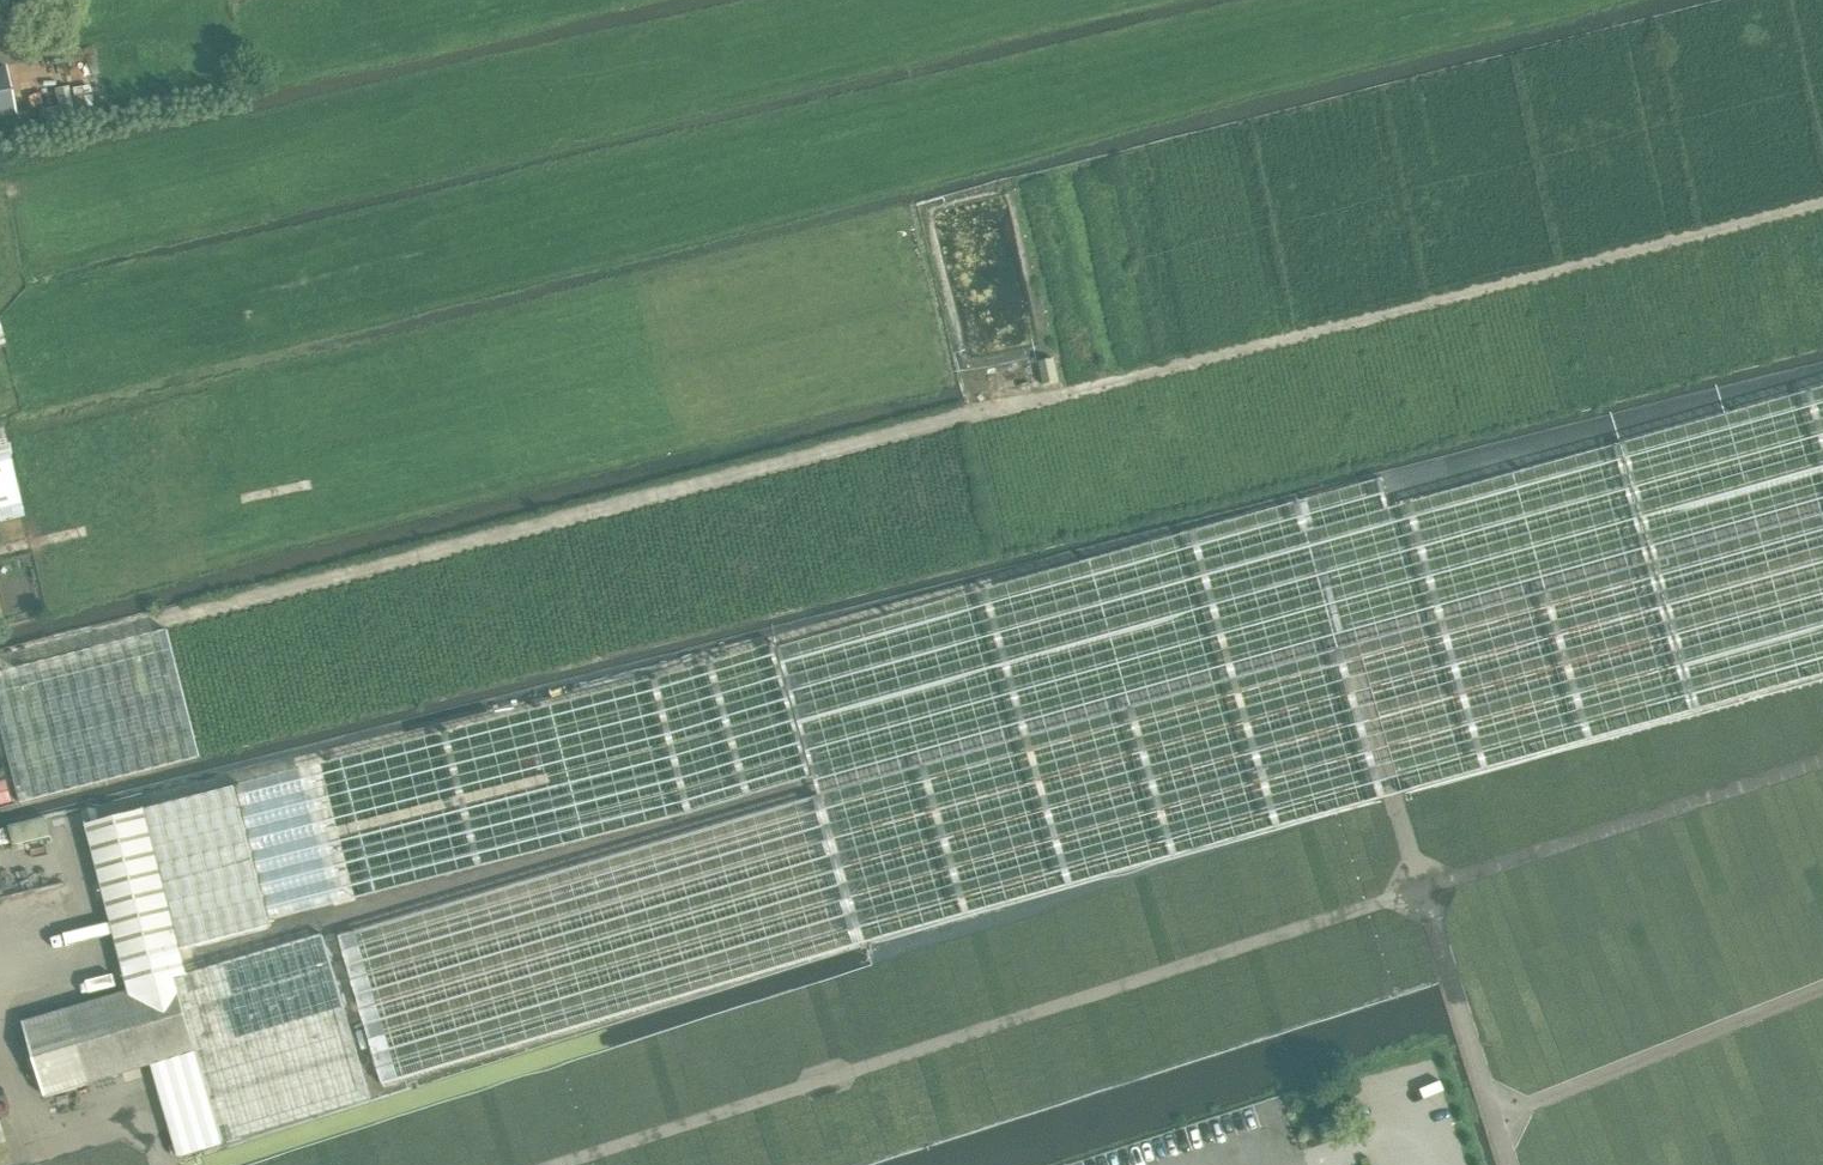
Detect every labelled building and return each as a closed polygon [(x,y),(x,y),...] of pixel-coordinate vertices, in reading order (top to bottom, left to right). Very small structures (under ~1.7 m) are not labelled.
[(15,112),(6,66),(0,68),(0,115),(15,112)] [(49,130),(73,125),(70,115),(46,120),(49,130)] [(1043,384),(1058,381),(1054,358),(1039,361),(1043,384)] [(1389,510),(1381,481),(1006,586),(777,651),(775,644),(653,678),(86,824),(129,991),(23,1022),(45,1096),(152,1064),(179,1156),(371,1100),(323,934),(188,973),(183,954),(273,928),(271,921),(587,842),(694,814),(815,778),(820,799),(339,937),(381,1083),(1415,789),(1822,675),(1822,389),(1389,510)] [(21,502),(6,439),(0,440),(0,507),(21,502)] [(200,757),(168,630),(0,672),(0,723),(20,802),(200,757)] [(12,846),(50,837),(45,818),(8,828),(12,846)]
